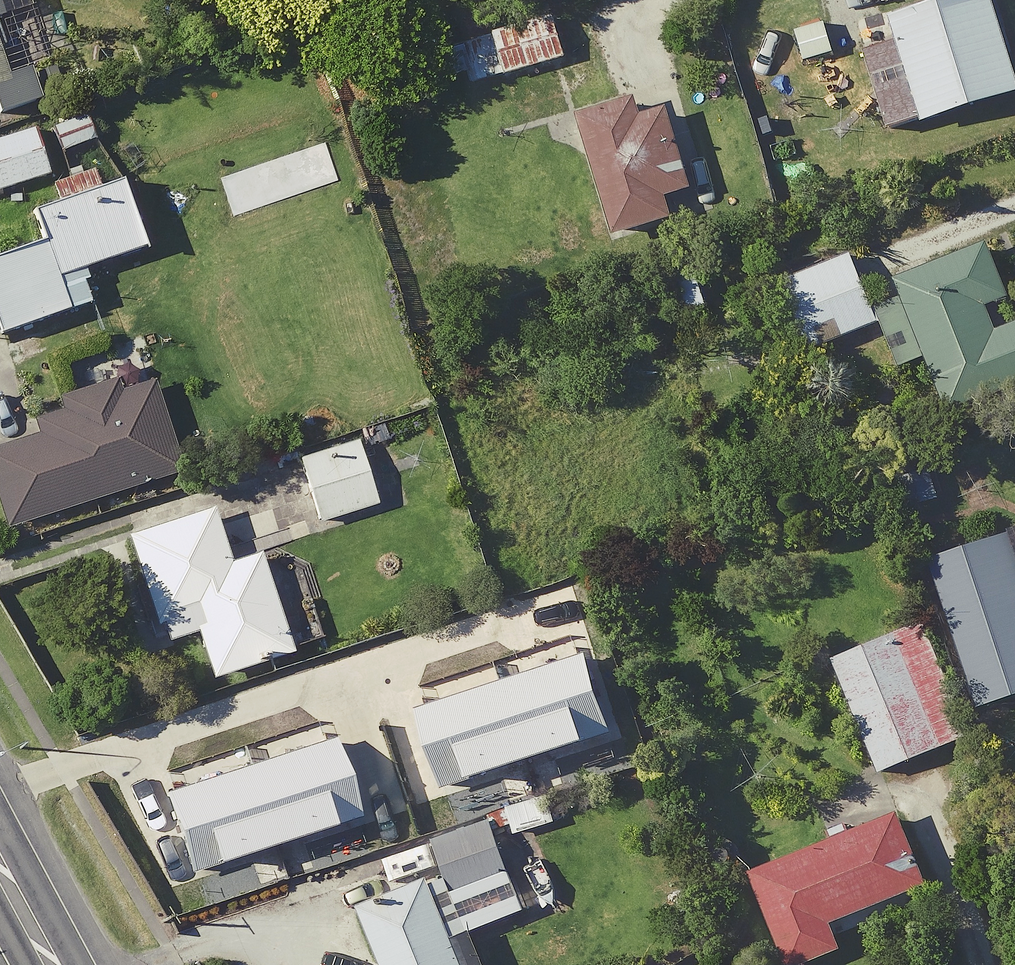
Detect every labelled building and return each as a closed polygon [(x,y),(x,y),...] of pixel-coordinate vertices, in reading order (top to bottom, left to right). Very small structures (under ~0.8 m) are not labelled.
[(62,96),(50,56),(59,53),(43,0),(42,0),(21,6),(19,0),(0,0),(0,115),(62,96)] [(980,0),(921,0),(879,13),(888,42),(856,52),(880,130),(1008,92),(980,0)] [(542,14),(456,43),(434,51),(442,75),(456,70),(461,86),(472,82),(501,72),(510,98),(564,80),(542,14)] [(651,94),(572,117),(606,234),(659,219),(652,197),(678,189),(651,94)] [(87,140),(77,110),(33,125),(43,155),(87,140)] [(25,128),(0,136),(0,188),(39,175),(25,128)] [(99,183),(94,168),(41,186),(46,201),(20,210),(31,240),(0,251),(0,331),(82,303),(76,283),(83,281),(78,266),(135,247),(112,179),(99,183)] [(891,294),(870,302),(892,365),(914,357),(933,411),(1014,382),(1014,319),(981,331),(973,306),(995,298),(976,244),(885,276),(891,294)] [(868,322),(840,253),(772,281),(800,350),(868,322)] [(34,433),(0,444),(0,526),(171,472),(142,381),(117,389),(113,377),(52,396),(56,409),(29,418),(34,433)] [(343,437),(288,457),(313,524),(368,503),(343,437)] [(312,600),(292,541),(250,555),(220,565),(202,511),(120,538),(149,625),(183,613),(204,677),(274,654),(314,641),(302,603),(312,600)] [(1000,529),(1014,570),(1014,524),(1000,529)] [(958,736),(911,623),(822,660),(870,773),(958,736)] [(619,739),(592,656),(420,712),(447,796),(619,739)] [(371,824),(343,740),(171,797),(199,880),(371,824)] [(547,822),(539,795),(497,807),(505,835),(547,822)] [(884,816),(742,874),(778,964),(792,964),(828,950),(817,924),(912,886),(884,816)] [(437,879),(444,896),(501,874),(481,823),(367,866),(376,889),(433,867),(437,879)] [(437,879),(348,914),(368,964),(470,964),(457,932),(444,896),(437,879)]
